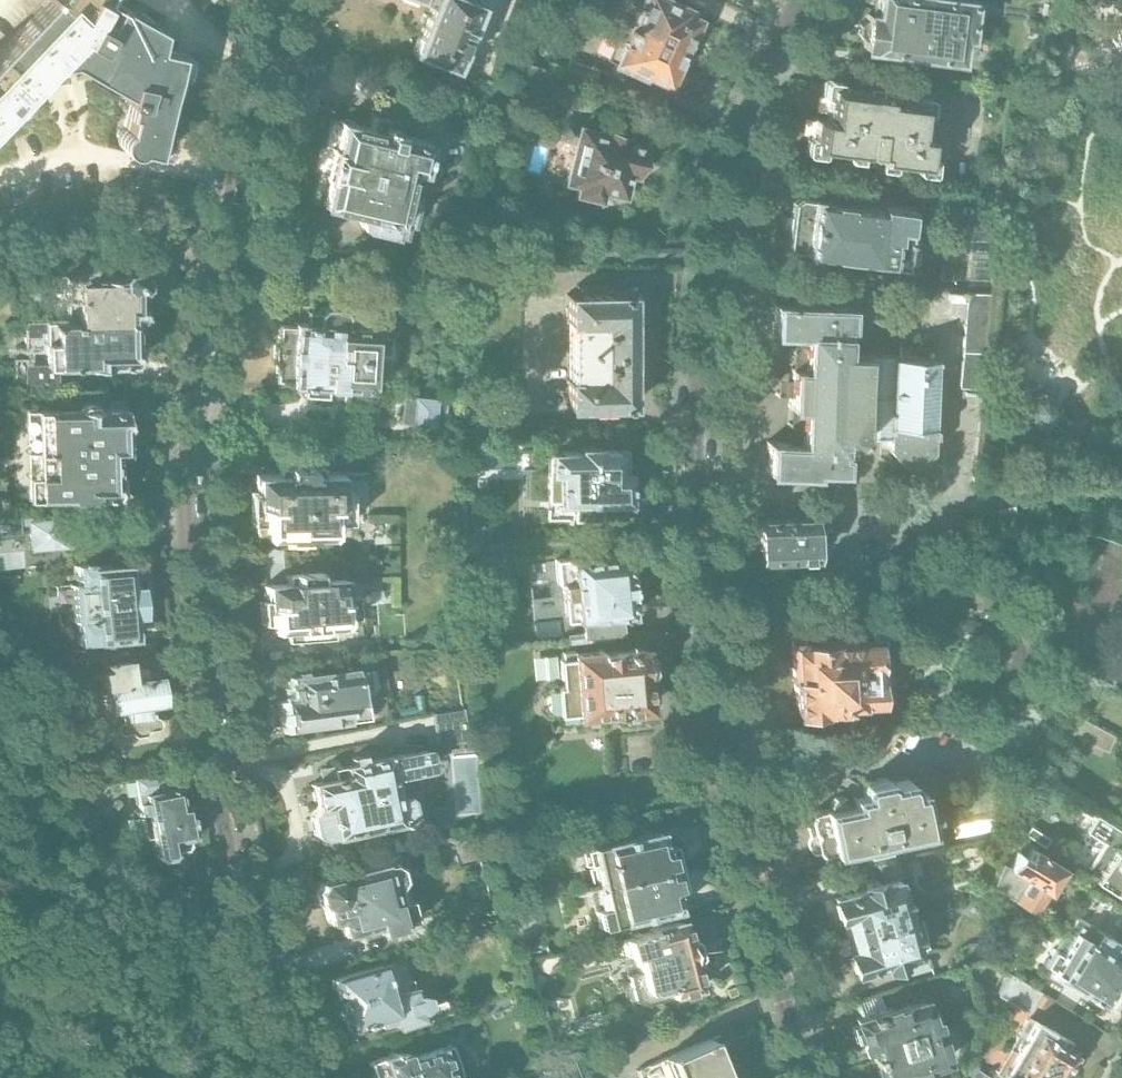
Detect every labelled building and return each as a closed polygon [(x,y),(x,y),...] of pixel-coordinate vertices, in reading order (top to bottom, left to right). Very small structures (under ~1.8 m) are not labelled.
[(174,92),(181,94),(186,75),(185,74),(185,73),(184,73),(187,58),(188,55),(184,54),(185,53),(156,46),(160,28),(115,3),(102,28),(90,21),(102,0),(33,0),(42,8),(28,22),(21,15),(6,31),(13,38),(0,51),(0,119),(37,80),(33,76),(50,58),(54,62),(70,59),(72,55),(93,67),(91,72),(125,92),(124,97),(128,98),(125,112),(131,113),(128,126),(123,128),(120,132),(117,136),(117,141),(118,145),(121,149),(125,152),(130,153),(134,152),(139,150),(160,155),(161,154),(164,155),(165,152),(169,137),(170,137),(170,136),(171,136),(176,117),(168,116),(174,92)] [(470,35),(482,2),(476,0),(423,0),(431,3),(426,15),(424,14),(422,19),(470,35)] [(684,49),(684,48),(685,48),(686,48),(689,44),(691,40),(691,36),(690,36),(697,19),(686,14),(688,9),(668,0),(628,0),(628,2),(636,6),(628,25),(684,49)] [(918,54),(922,22),(910,20),(913,0),(876,0),(874,14),(866,13),(866,19),(859,24),(858,34),(863,41),(862,46),(918,54)] [(968,0),(913,0),(910,20),(922,22),(918,54),(956,59),(959,36),(979,39),(984,2),(968,0)] [(675,68),(684,49),(628,25),(599,12),(595,20),(619,30),(607,58),(627,68),(630,72),(638,75),(641,74),(642,75),(643,73),(668,84),(670,80),(671,80),(674,77),(676,73),(676,69),(675,68)] [(457,71),(470,35),(422,19),(420,23),(422,24),(411,53),(457,71)] [(917,131),(921,103),(875,97),(875,92),(829,87),(826,115),(828,116),(827,120),(815,119),(812,147),(878,155),(877,160),(924,165),(928,138),(913,136),(913,131),(917,131)] [(403,190),(410,163),(419,165),(425,141),(398,135),(399,129),(394,128),(386,126),(388,118),(388,117),(372,113),(368,127),(368,128),(341,121),(334,147),(331,147),(330,149),(333,150),(333,149),(341,151),(335,177),(327,175),(327,174),(325,174),(324,177),(327,178),(321,205),(323,205),(323,204),(334,207),(360,213),(359,219),(359,220),(359,223),(361,226),(364,228),(393,234),(404,237),(407,224),(411,225),(418,195),(403,190)] [(629,171),(630,163),(637,165),(637,163),(643,164),(647,147),(642,146),(642,143),(641,143),(641,142),(625,138),(626,135),(610,132),(610,133),(605,132),(604,136),(563,126),(559,140),(574,144),(565,181),(579,185),(576,197),(598,202),(599,195),(621,201),(624,192),(629,193),(633,176),(634,176),(635,172),(629,171)] [(915,237),(916,228),(921,228),(921,221),(924,222),(925,214),(923,213),(924,207),(878,202),(878,204),(878,208),(814,199),(815,199),(812,198),(812,199),(799,197),(792,202),(790,217),(788,230),(789,231),(787,243),(787,245),(792,252),(915,267),(919,264),(922,241),(919,237),(915,237)] [(65,276),(43,283),(46,292),(62,292),(61,286),(66,285),(67,320),(67,322),(133,321),(140,321),(140,320),(145,315),(146,314),(146,312),(145,305),(145,302),(140,297),(139,297),(139,296),(137,296),(137,288),(138,288),(141,288),(145,284),(145,275),(141,271),(124,271),(124,272),(121,275),(99,276),(99,264),(98,263),(65,276)] [(929,289),(930,274),(913,273),(913,270),(872,267),(870,285),(929,289)] [(963,352),(987,353),(992,298),(993,294),(967,292),(962,352),(963,352)] [(570,335),(605,335),(632,335),(632,324),(632,312),(632,295),(567,295),(567,322),(570,322),(570,335)] [(931,448),(934,357),(890,355),(891,353),(839,351),(840,322),(845,322),(846,307),(777,303),(773,303),(771,332),(774,332),(804,333),(803,370),(793,369),(793,368),(791,368),(791,369),(789,407),(790,407),(789,408),(791,408),(791,407),(801,407),(800,443),(769,442),(767,442),(766,471),(813,473),(814,466),(840,467),(840,452),(835,452),(836,433),(891,435),(891,447),(900,459),(919,460),(931,448)] [(396,331),(385,330),(374,330),(374,328),(366,327),(367,311),(301,307),(302,306),(299,306),(298,309),(299,309),(299,320),(298,320),(297,323),(295,323),(295,325),(295,326),(285,326),(284,341),(281,344),(280,362),(283,364),(282,380),(292,381),(292,382),(291,382),(291,384),(294,385),(294,384),(304,385),(304,396),(329,398),(330,386),(345,387),(344,403),(367,405),(368,388),(370,389),(370,369),(385,369),(394,370),(396,331)] [(26,359),(14,359),(15,382),(24,382),(24,383),(56,382),(56,365),(86,364),(91,371),(104,371),(110,363),(135,363),(140,357),(140,345),(134,340),(133,321),(67,322),(67,320),(25,321),(25,324),(26,336),(26,359)] [(632,366),(632,335),(605,335),(570,335),(569,367),(603,367),(632,366)] [(982,389),(987,353),(963,352),(959,387),(982,389)] [(632,406),(632,380),(632,366),(603,367),(569,367),(569,380),(567,380),(567,406),(632,406)] [(1033,396),(1026,409),(1029,418),(1042,424),(1050,421),(1057,408),(1054,399),(1041,393),(1033,396)] [(442,428),(445,401),(415,398),(412,425),(442,428)] [(75,410),(38,411),(39,453),(114,451),(125,451),(126,451),(125,431),(131,425),(131,414),(131,413),(125,408),(100,409),(94,403),(82,404),(75,410)] [(577,446),(577,450),(547,450),(547,520),(601,520),(601,501),(627,500),(627,470),(617,470),(617,450),(598,450),(598,446),(577,446)] [(114,451),(39,453),(40,498),(115,496),(117,497),(124,489),(121,486),(121,482),(122,482),(122,481),(121,475),(121,474),(114,474),(114,451)] [(343,509),(342,473),(321,473),(321,465),(278,465),(278,474),(257,475),(257,510),(268,510),(268,542),(287,542),(287,545),(315,545),(315,541),(333,541),(333,509),(343,509)] [(20,516),(0,518),(0,535),(22,533),(20,516)] [(70,548),(67,517),(29,521),(31,551),(70,548)] [(815,557),(813,519),(759,521),(760,560),(815,557)] [(504,567),(503,542),(474,543),(476,569),(504,567)] [(639,611),(637,589),(629,590),(628,577),(635,576),(633,555),(625,555),(625,554),(625,552),(623,552),(623,553),(559,558),(561,581),(565,581),(569,618),(582,617),(583,632),(568,634),(570,648),(600,645),(599,636),(614,635),(623,634),(621,615),(630,614),(630,615),(632,615),(631,613),(631,612),(639,611)] [(139,618),(137,589),(128,590),(126,568),(89,571),(88,565),(72,567),(74,584),(67,585),(71,624),(74,624),(76,646),(132,641),(130,619),(139,618)] [(342,630),(340,607),(346,606),(344,581),(321,583),(321,574),(285,576),(286,585),(263,587),(265,612),(271,612),(273,635),(284,635),(284,638),(285,638),(285,643),(331,640),(330,631),(342,630)] [(875,699),(873,673),(888,672),(886,639),(792,645),(796,713),(798,713),(804,715),(809,715),(814,713),(816,712),(821,712),(820,710),(834,709),(834,702),(857,701),(860,702),(863,703),(867,702),(871,699),(875,699)] [(647,696),(645,672),(649,672),(652,668),(651,655),(647,651),(643,651),(643,648),(605,651),(605,647),(599,648),(599,651),(579,652),(579,649),(565,650),(566,653),(562,653),(564,685),(560,685),(562,714),(582,712),(588,718),(598,717),(604,711),(623,710),(630,716),(639,715),(645,708),(648,708),(647,696)] [(153,719),(151,705),(158,704),(155,682),(154,682),(153,672),(159,671),(157,658),(55,671),(57,686),(98,680),(99,685),(110,684),(113,710),(120,709),(121,723),(119,723),(116,728),(117,732),(121,736),(129,735),(134,738),(144,737),(148,732),(149,732),(157,731),(160,727),(160,721),(155,718),(153,719)] [(385,716),(383,696),(376,697),(372,671),(352,673),(294,681),(286,682),(289,705),(292,729),(315,726),(315,727),(340,724),(340,723),(362,719),(385,716)] [(415,716),(413,705),(396,708),(398,719),(415,716)] [(466,742),(462,714),(461,709),(431,714),(436,747),(466,742)] [(392,801),(391,793),(395,792),(392,780),(403,778),(403,776),(429,772),(433,769),(429,753),(425,751),(360,764),(359,757),(350,759),(351,766),(343,767),(343,766),(341,767),(342,768),(331,770),(333,781),(310,785),(316,810),(310,818),(314,836),(321,841),(332,838),(332,839),(398,827),(397,824),(409,822),(412,818),(409,802),(404,799),(392,801)] [(190,836),(184,808),(185,808),(184,805),(182,806),(178,807),(175,792),(175,789),(174,790),(171,774),(171,772),(134,779),(146,840),(151,838),(155,857),(159,860),(169,858),(172,854),(171,852),(171,850),(172,850),(177,853),(187,851),(190,846),(188,839),(190,838),(190,836)] [(944,826),(933,778),(911,783),(906,779),(890,783),(890,781),(885,778),(864,783),(860,787),(862,793),(851,796),(852,800),(848,801),(848,800),(841,795),(834,797),(829,804),(830,808),(824,809),(824,810),(812,812),(815,829),(821,855),(821,856),(863,847),(863,848),(884,843),(884,842),(929,832),(928,830),(944,826)] [(1097,815),(1086,831),(1105,843),(1085,874),(1121,899),(1121,831),(1097,815)] [(596,892),(680,870),(676,855),(675,848),(662,851),(662,850),(660,850),(660,849),(659,849),(656,834),(592,850),(598,875),(592,877),(596,892)] [(1036,915),(1063,870),(1031,849),(1027,856),(1023,853),(1017,855),(1011,865),(1012,868),(1000,862),(992,885),(1015,899),(1014,901),(1036,915)] [(857,933),(910,916),(900,881),(908,876),(902,855),(875,862),(882,885),(880,885),(878,877),(863,882),(866,890),(835,899),(841,918),(842,918),(847,936),(857,933)] [(397,904),(394,895),(402,885),(398,871),(398,869),(390,864),(385,865),(328,880),(328,881),(316,884),(312,891),(315,904),(323,909),(324,908),(328,924),(339,921),(343,937),(376,928),(377,932),(385,930),(413,922),(407,901),(397,904)] [(680,870),(596,892),(599,907),(594,908),(600,930),(675,912),(673,908),(672,900),(671,898),(671,896),(673,896),(672,895),(685,892),(680,870)] [(1093,930),(1094,928),(1099,921),(1121,936),(1121,911),(1092,892),(1076,917),(1069,928),(1068,927),(1055,949),(1053,948),(1042,966),(1055,974),(1056,978),(1063,983),(1067,982),(1085,993),(1085,994),(1088,998),(1094,1002),(1098,1001),(1101,1003),(1113,984),(1114,985),(1115,983),(1121,987),(1121,962),(1120,961),(1121,957),(1121,948),(1093,930)] [(200,923),(202,915),(197,909),(190,911),(187,918),(192,924),(200,923)] [(910,916),(857,933),(862,950),(851,953),(857,972),(886,963),(889,971),(905,967),(902,959),(921,953),(910,916)] [(697,957),(693,943),(688,940),(683,941),(682,937),(679,928),(678,922),(651,929),(652,933),(625,940),(629,958),(636,957),(639,972),(625,975),(632,1001),(640,1005),(664,999),(701,990),(700,985),(703,980),(700,969),(694,966),(694,963),(697,957)] [(427,1007),(424,999),(419,999),(415,988),(411,990),(392,996),(388,986),(381,988),(375,968),(332,981),(348,1031),(363,1026),(364,1028),(367,1027),(366,1025),(385,1019),(394,1016),(399,1030),(438,1017),(434,1004),(427,1007)] [(1028,1013),(1041,992),(1010,973),(997,994),(1028,1013)] [(936,1031),(926,996),(895,1005),(893,1002),(879,1007),(875,997),(855,1003),(859,1017),(855,1018),(856,1023),(850,1025),(855,1041),(861,1039),(867,1056),(872,1055),(874,1061),(875,1061),(881,1077),(885,1077),(886,1077),(904,1077),(903,1075),(946,1062),(936,1031)] [(1073,1054),(1060,1046),(1065,1039),(1035,1021),(1029,1031),(1024,1028),(1010,1052),(1016,1055),(1003,1077),(1058,1077),(1073,1054)] [(970,1031),(968,1022),(960,1024),(961,1033),(970,1031)] [(720,1068),(709,1040),(664,1059),(669,1071),(671,1076),(672,1077),(696,1077),(720,1068)] [(449,1045),(411,1059),(409,1052),(403,1054),(403,1053),(395,1056),(394,1055),(368,1064),(373,1077),(461,1077),(449,1045)] [(639,1077),(653,1077),(669,1071),(664,1059),(636,1071),(639,1077)] [(575,1062),(555,1070),(557,1076),(551,1077),(580,1077),(575,1062)] [(547,1067),(514,1077),(551,1077),(547,1067)] [(720,1068),(696,1077),(724,1077),(720,1068)] [(990,1077),(978,1070),(972,1077),(990,1077)]
